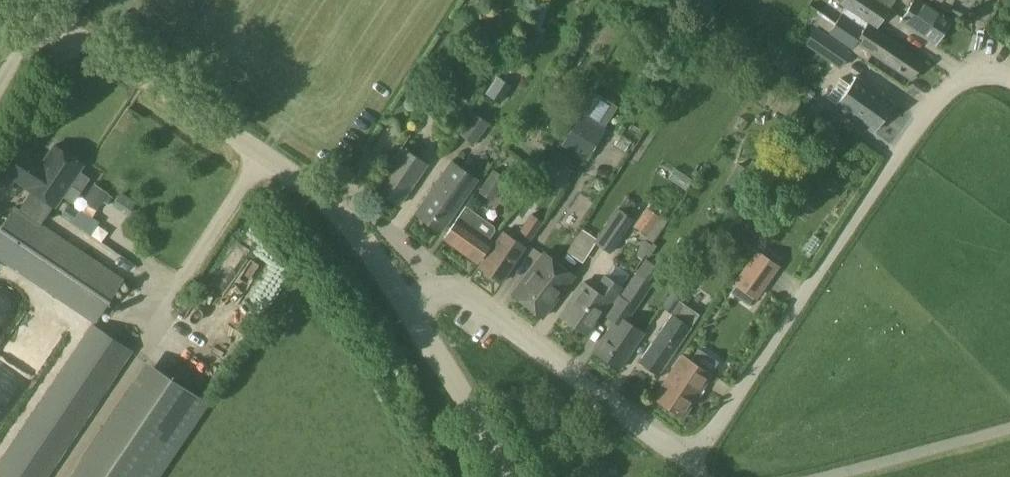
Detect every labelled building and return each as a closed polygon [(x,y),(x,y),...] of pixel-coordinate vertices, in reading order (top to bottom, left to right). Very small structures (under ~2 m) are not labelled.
[(842,5),(877,28),(890,9),(876,0),(845,0),(842,5)] [(901,20),(936,43),(951,20),(919,0),(914,0),(901,20)] [(801,17),(802,18),(810,23),(817,13),(809,7),(808,6),(801,17)] [(836,23),(828,34),(829,34),(851,49),(853,50),(855,46),(857,44),(866,28),(842,13),(836,23)] [(866,28),(857,44),(871,53),(912,79),(924,61),(883,35),(868,25),(866,28)] [(523,61),(543,34),(533,27),(513,54),(523,61)] [(815,27),(803,44),(840,69),(851,52),(815,27)] [(783,50),(773,64),(788,75),(798,60),(783,50)] [(444,121),(465,85),(446,74),(425,109),(444,121)] [(500,105),(510,91),(503,87),(508,80),(500,75),(485,96),(500,105)] [(842,97),(836,106),(873,132),(893,103),(856,77),(842,97)] [(475,145),(489,123),(472,111),(457,133),(475,145)] [(585,162),(606,129),(581,113),(560,145),(585,162)] [(94,324),(125,279),(41,223),(52,206),(56,209),(85,164),(53,143),(42,161),(22,148),(5,173),(31,191),(20,209),(15,206),(0,229),(0,260),(94,324)] [(400,204),(428,164),(402,146),(374,187),(400,204)] [(568,178),(578,162),(558,149),(548,165),(541,175),(557,185),(563,175),(568,178)] [(746,169),(738,164),(726,181),(740,191),(758,165),(752,160),(746,169)] [(441,232),(478,179),(452,161),(415,214),(441,232)] [(494,202),(508,179),(492,170),(478,192),(494,202)] [(84,198),(99,209),(111,192),(96,182),(84,198)] [(546,187),(529,212),(541,220),(558,195),(546,187)] [(130,211),(134,200),(119,194),(115,204),(130,211)] [(611,254),(634,219),(631,216),(635,203),(625,196),(595,243),(611,254)] [(477,262),(491,241),(489,240),(495,230),(494,224),(484,218),(467,206),(444,240),(477,262)] [(632,227),(645,236),(659,216),(646,206),(632,227)] [(520,232),(530,239),(542,222),(531,214),(520,232)] [(501,283),(525,247),(504,233),(480,268),(484,271),(483,275),(492,282),(496,280),(501,283)] [(643,239),(637,254),(649,259),(655,245),(643,239)] [(103,245),(96,259),(129,276),(136,263),(103,245)] [(775,264),(753,250),(732,282),(754,296),(775,264)] [(542,317),(574,275),(545,253),(513,295),(542,317)] [(637,308),(653,284),(649,281),(658,267),(645,258),(619,296),(637,308)] [(658,374),(698,315),(680,302),(694,282),(685,277),(664,309),(673,315),(641,362),(658,374)] [(612,302),(621,288),(604,278),(595,292),(583,283),(562,317),(588,334),(610,300),(612,302)] [(620,368),(644,333),(619,316),(595,351),(620,368)] [(94,324),(87,330),(0,459),(0,475),(3,476),(48,476),(132,352),(94,324)] [(683,416),(710,375),(683,356),(655,397),(683,416)] [(210,403),(146,360),(67,476),(161,476),(210,403)]
